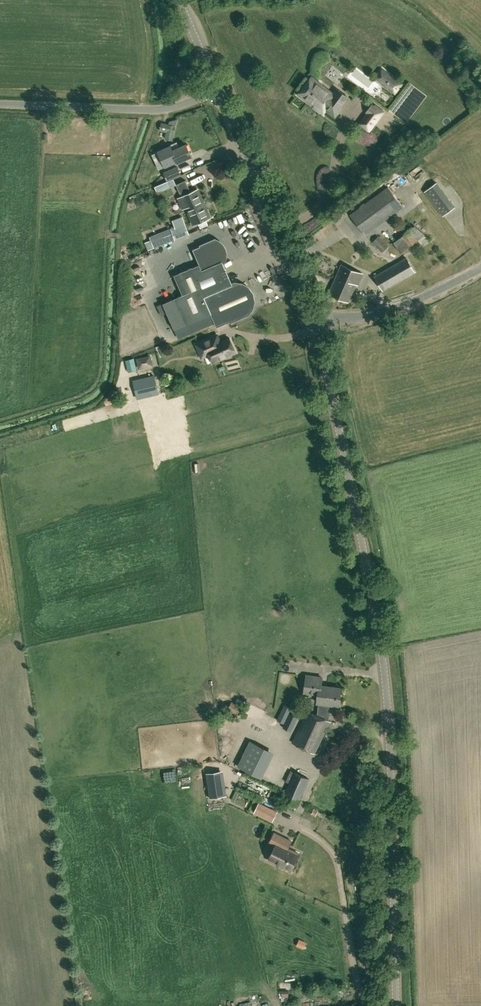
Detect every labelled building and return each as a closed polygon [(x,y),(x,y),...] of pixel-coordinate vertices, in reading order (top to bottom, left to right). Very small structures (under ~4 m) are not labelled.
[(385,86),(395,93),(402,84),(383,69),(377,77),(386,85),(385,86)] [(332,92),(312,77),(299,94),(323,113),(326,110),(335,117),(341,109),(340,108),(349,97),(336,88),(332,92)] [(372,105),(367,111),(377,119),(382,113),(372,105)] [(171,137),(175,123),(168,120),(164,135),(171,137)] [(178,162),(192,155),(186,143),(172,150),(173,152),(167,154),(170,160),(176,157),(178,162)] [(215,143),(202,146),(204,153),(217,151),(215,143)] [(168,180),(181,174),(178,166),(165,172),(168,180)] [(157,192),(171,187),(169,180),(155,186),(157,192)] [(191,192),(186,180),(176,184),(180,193),(182,192),(183,195),(177,198),(182,209),(187,207),(194,224),(211,217),(198,189),(191,192)] [(443,215),(455,207),(436,182),(425,191),(443,215)] [(365,234),(403,206),(388,187),(351,214),(365,234)] [(168,241),(175,239),(190,234),(183,216),(172,220),(175,226),(171,228),(171,229),(164,232),(168,241)] [(246,228),(242,230),(247,240),(251,238),(246,228)] [(401,252),(417,240),(409,230),(394,242),(401,252)] [(383,251),(388,245),(378,236),(373,241),(383,251)] [(232,284),(223,261),(225,261),(226,257),(227,252),(226,248),(224,244),(220,241),(216,239),(194,249),(200,264),(193,267),(193,266),(181,272),(189,292),(163,303),(174,329),(186,324),(188,329),(207,321),(205,316),(211,314),(216,327),(230,322),(253,308),(254,301),(253,294),(249,288),(243,284),(236,283),(233,284),(232,284)] [(383,289),(415,271),(407,257),(375,275),(383,289)] [(358,284),(363,273),(342,264),(329,293),(349,301),(357,284),(358,284)] [(235,353),(229,338),(210,346),(207,339),(195,344),(201,357),(208,354),(212,363),(235,353)] [(136,358),(138,369),(147,367),(145,361),(150,360),(149,355),(136,358)] [(157,392),(153,376),(134,381),(138,397),(157,392)] [(289,670),(300,671),(301,662),(290,661),(289,670)] [(322,678),(306,676),(304,693),(311,694),(311,696),(318,696),(317,702),(319,702),(317,715),(328,720),(331,704),(339,705),(341,688),(321,685),(322,678)] [(239,715),(243,707),(232,701),(227,709),(239,715)] [(284,704),(277,720),(284,723),(292,707),(284,704)] [(330,721),(328,720),(317,715),(307,711),(293,743),(315,753),(330,721)] [(289,713),(284,723),(283,727),(292,731),(298,717),(289,713)] [(241,766),(267,777),(279,750),(253,739),(241,766)] [(216,772),(219,796),(226,795),(222,771),(216,772)] [(294,771),(289,782),(282,798),(297,805),(309,778),(294,771)] [(277,811),(259,802),(254,812),(273,821),(277,811)] [(268,860),(290,871),(299,853),(288,848),(292,840),(274,831),(269,842),(275,845),(268,860)]
